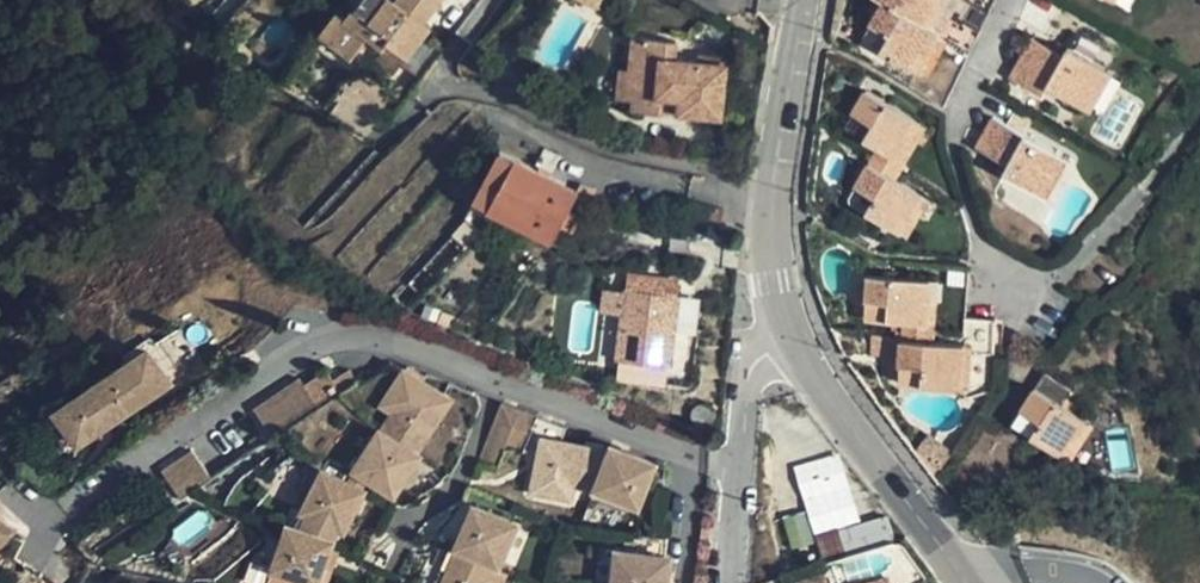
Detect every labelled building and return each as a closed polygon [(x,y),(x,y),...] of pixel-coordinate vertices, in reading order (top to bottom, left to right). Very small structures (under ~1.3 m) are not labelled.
[(438,0),(358,0),(339,27),(328,20),(313,42),(346,64),(362,41),(378,50),(382,46),(405,61),(428,27),(422,24),(438,0)] [(866,3),(878,9),(863,39),(862,44),(864,49),(871,54),(911,74),(921,54),(928,58),(938,39),(929,35),(940,13),(946,0),(868,0),(866,3)] [(1106,10),(1113,0),(1087,0),(1106,10)] [(1106,10),(1118,18),(1127,0),(1113,0),(1106,10)] [(929,35),(938,39),(949,18),(940,13),(929,35)] [(724,118),(731,57),(702,53),(701,62),(676,59),(678,41),(636,37),(632,69),(623,68),(619,97),(636,100),(636,111),(665,114),(667,98),(689,101),(688,114),(724,118)] [(1036,59),(1045,42),(1035,37),(1026,53),(1036,59)] [(921,54),(911,74),(927,82),(946,44),(938,39),(928,58),(921,54)] [(1087,107),(1110,67),(1072,46),(1067,55),(1045,42),(1036,59),(1026,53),(1013,77),(1044,94),(1049,86),(1087,107)] [(1119,72),(1110,67),(1087,107),(1096,112),(1119,72)] [(914,104),(861,73),(839,111),(864,127),(851,149),(879,167),(907,117),(914,104)] [(932,133),(939,118),(914,104),(907,117),(932,133)] [(992,125),(981,145),(995,154),(988,166),(1008,178),(1003,187),(1037,208),(1062,165),(992,125)] [(995,154),(981,145),(974,158),(988,166),(995,154)] [(879,167),(851,149),(827,191),(828,195),(829,200),(831,205),(837,208),(870,228),(881,209),(885,211),(899,189),(874,173),(879,167)] [(582,191),(503,154),(480,206),(558,243),(582,191)] [(881,209),(870,228),(882,237),(907,193),(899,189),(885,211),(881,209)] [(910,320),(909,331),(919,332),(922,299),(918,299),(919,276),(864,270),(862,301),(861,306),(861,311),(864,314),(868,316),(871,317),(910,320)] [(919,332),(926,333),(930,276),(919,276),(918,299),(922,299),(919,332)] [(629,289),(682,292),(683,280),(629,277),(629,289)] [(677,366),(682,292),(629,289),(623,361),(677,366)] [(919,332),(909,331),(905,374),(905,381),(907,383),(969,389),(972,350),(995,352),(998,319),(970,316),(969,337),(926,333),(919,332)] [(142,347),(106,376),(130,406),(167,378),(142,347)] [(419,441),(454,390),(413,362),(400,381),(416,393),(394,424),(388,420),(362,460),(397,484),(425,445),(419,441)] [(281,437),(357,377),(346,364),(332,375),(325,368),(308,380),(304,374),(260,410),(281,437)] [(1036,433),(1059,449),(1072,432),(1080,438),(1091,419),(1065,402),(1074,388),(1048,370),(1006,430),(1028,445),(1036,433)] [(130,406),(106,376),(89,388),(114,418),(130,406)] [(114,418),(89,388),(54,417),(78,447),(114,418)] [(576,421),(506,394),(489,428),(548,442),(540,483),(581,491),(584,478),(602,485),(643,502),(660,459),(620,440),(618,445),(572,436),(576,421)] [(1072,432),(1059,449),(1074,459),(1098,424),(1091,419),(1080,438),(1072,432)] [(220,480),(196,450),(166,473),(191,503),(220,480)] [(300,503),(307,506),(324,463),(318,461),(300,503)] [(307,506),(346,521),(353,524),(370,480),(324,463),(307,506)] [(498,555),(503,556),(519,510),(471,494),(455,539),(460,542),(445,582),(505,582),(506,582),(490,577),(498,555)] [(301,520),(340,535),(346,521),(307,506),(301,520)] [(14,531),(11,528),(0,518),(0,546),(14,531)] [(324,578),(340,535),(301,520),(296,519),(279,561),(324,578)] [(845,559),(891,545),(884,521),(839,534),(845,559)] [(678,552),(667,550),(671,532),(640,527),(637,546),(623,544),(616,582),(673,582),(678,552)] [(817,540),(826,565),(845,559),(839,534),(817,540)] [(858,582),(859,582),(887,582),(884,574),(858,582)]
